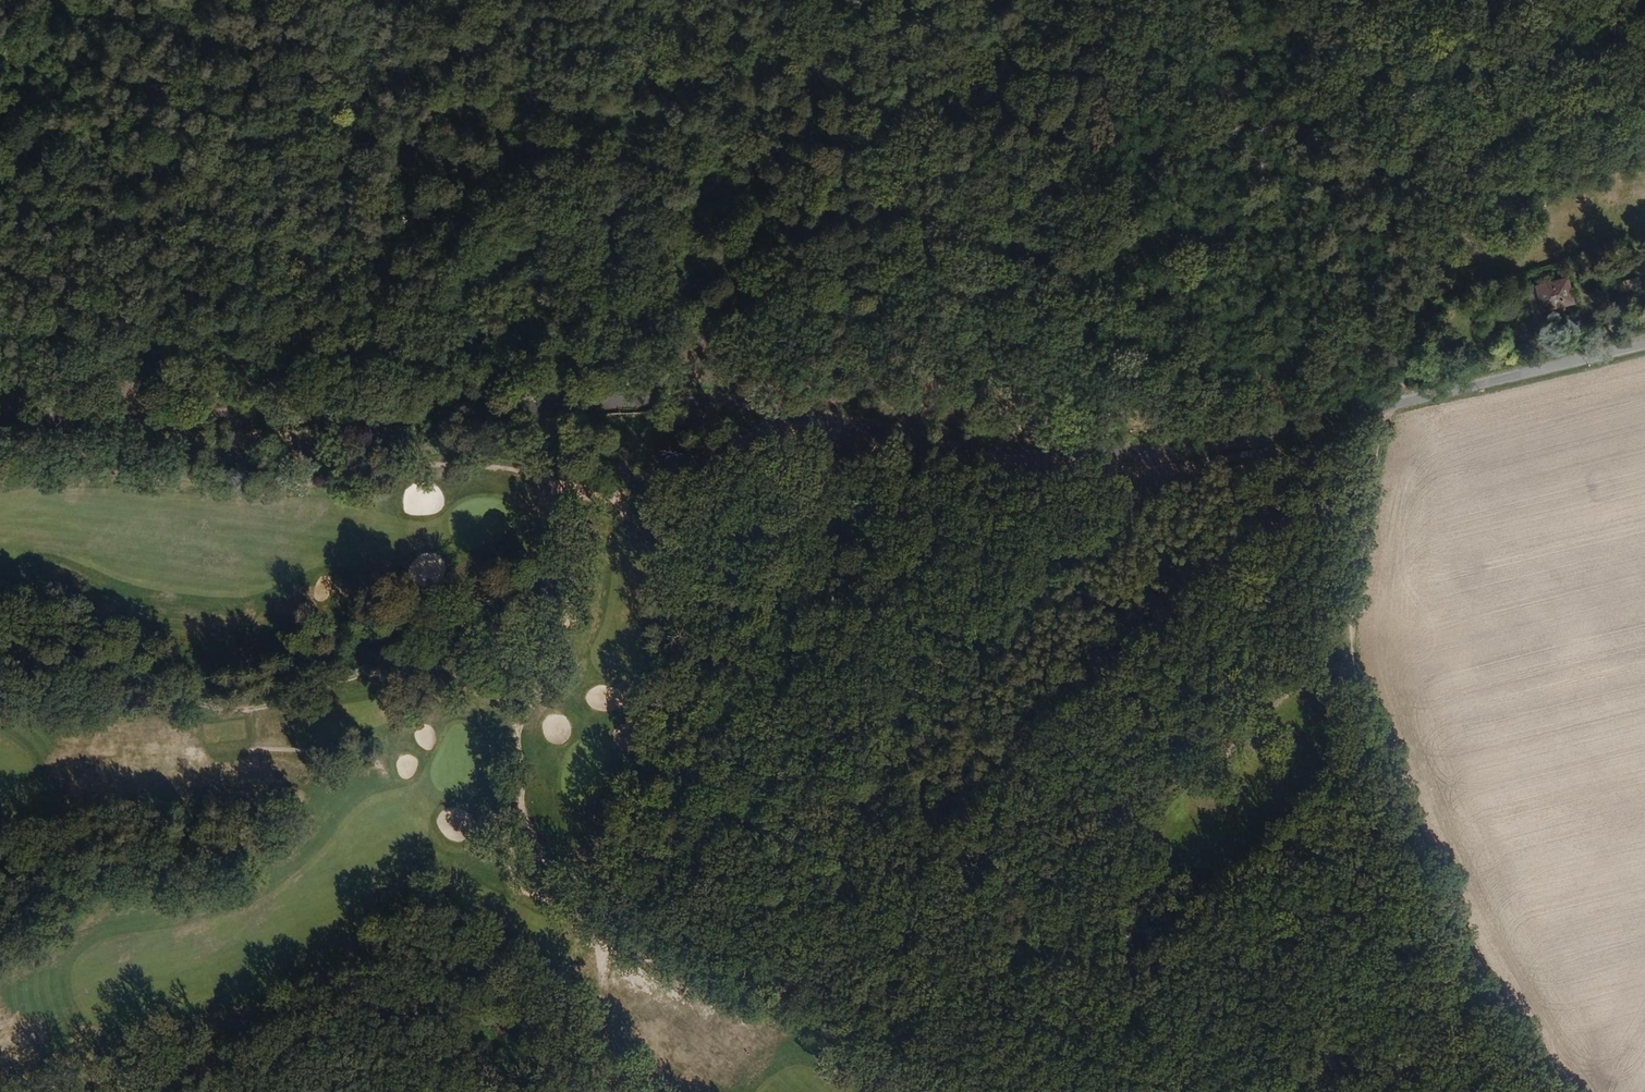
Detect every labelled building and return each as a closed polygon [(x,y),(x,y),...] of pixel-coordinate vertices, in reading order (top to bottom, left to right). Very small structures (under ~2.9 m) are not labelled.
[(1546,297),(1549,307),(1575,300),(1569,277),(1537,286),(1540,299),(1546,297)] [(1543,308),(1549,307),(1546,297),(1540,299),(1543,308)]
